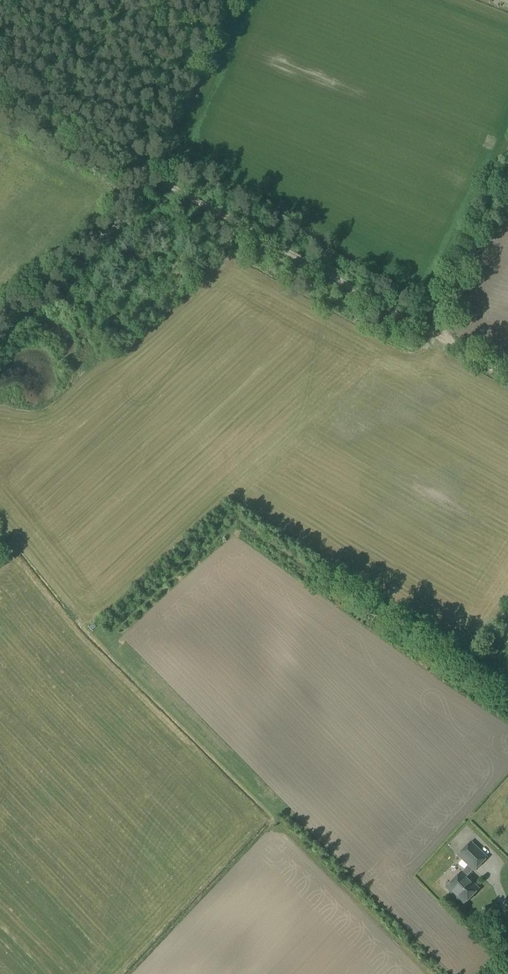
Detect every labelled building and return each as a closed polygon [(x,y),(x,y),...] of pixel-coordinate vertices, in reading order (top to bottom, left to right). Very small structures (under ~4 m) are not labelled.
[(474,871),(487,858),(470,842),(458,855),(469,866),(462,873),(461,872),(446,888),(464,905),(479,889),(466,877),(473,870),(474,871)]
